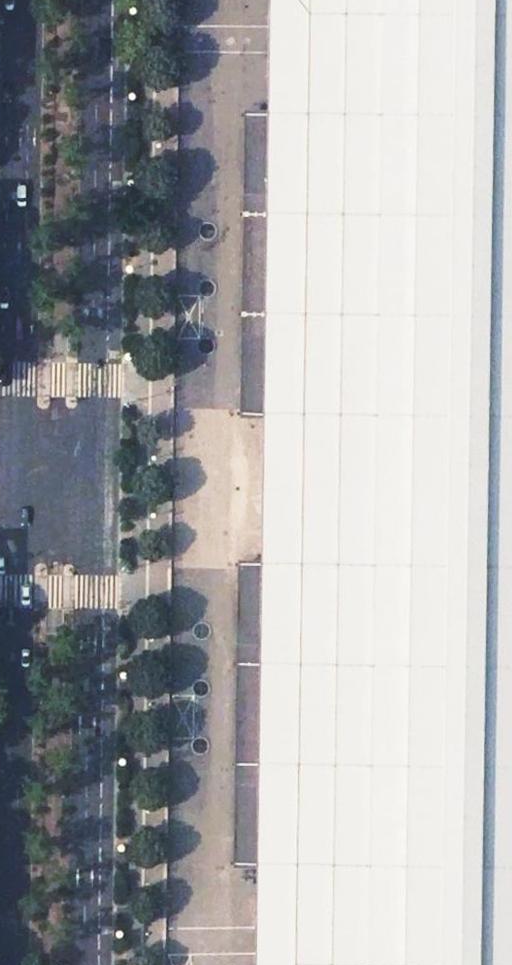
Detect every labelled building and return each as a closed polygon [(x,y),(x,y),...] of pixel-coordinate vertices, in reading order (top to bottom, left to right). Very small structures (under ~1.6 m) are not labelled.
[(269,115),(247,115),(243,416),(265,416),(263,564),(241,563),(236,864),(259,865),(257,964),(511,964),(511,0),(271,0),(269,115)]
